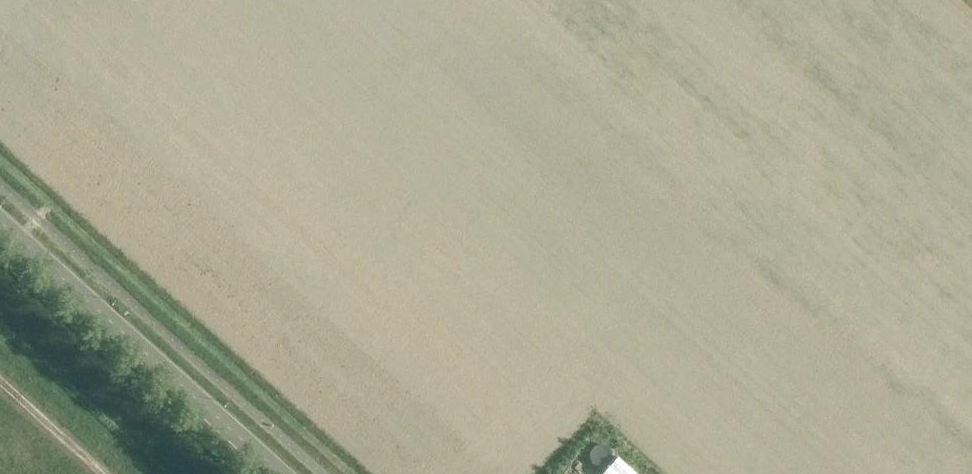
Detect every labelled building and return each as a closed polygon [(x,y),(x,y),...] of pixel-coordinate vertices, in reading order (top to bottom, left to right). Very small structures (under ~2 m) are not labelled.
[(618,456),(602,473),(638,473),(618,456)]
